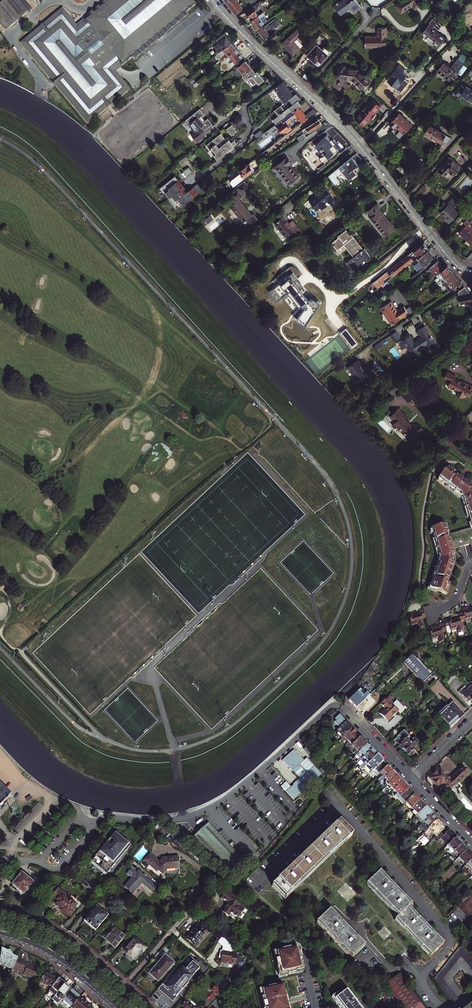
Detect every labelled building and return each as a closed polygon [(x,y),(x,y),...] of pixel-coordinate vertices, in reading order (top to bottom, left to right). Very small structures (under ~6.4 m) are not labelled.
[(27,12),(31,9),(23,0),(5,0),(0,4),(0,24),(5,31),(9,28),(27,12)] [(86,18),(84,19),(85,20),(84,20),(84,21),(82,22),(84,24),(81,26),(79,25),(76,27),(61,9),(43,24),(44,26),(41,28),(40,27),(21,42),(53,80),(55,79),(57,82),(56,83),(88,121),(106,106),(105,105),(108,102),(109,104),(127,89),(112,71),(120,64),(121,65),(122,64),(122,65),(132,57),(134,59),(157,40),(158,41),(158,42),(166,35),(165,35),(164,34),(187,15),(185,13),(194,5),(194,4),(195,4),(192,0),(107,0),(86,18)] [(107,0),(105,0),(85,16),(86,18),(107,0)] [(345,12),(344,11),(350,7),(354,12),(361,7),(356,0),(344,0),(343,1),(343,0),(342,0),(334,6),(341,15),(345,12)] [(417,0),(404,0),(397,6),(402,13),(413,5),(415,8),(420,5),(417,0)] [(229,6),(231,10),(240,4),(237,1),(229,6)] [(240,4),(231,10),(234,12),(234,13),(243,8),(240,4)] [(250,19),(251,19),(263,11),(265,9),(263,7),(260,9),(257,5),(256,4),(251,7),(248,9),(244,12),(250,19)] [(21,42),(40,27),(41,28),(44,26),(43,24),(61,9),(76,27),(79,25),(81,26),(84,24),(82,22),(84,21),(84,20),(85,20),(84,19),(76,25),(61,7),(20,42),(52,80),(50,81),(54,86),(56,85),(85,119),(88,123),(129,89),(114,71),(121,65),(120,64),(112,71),(127,89),(109,104),(108,102),(105,105),(106,106),(88,121),(56,83),(57,82),(55,79),(53,80),(21,42)] [(253,23),(256,28),(263,23),(267,20),(263,14),(264,13),(263,11),(251,19),(254,23),(253,23)] [(187,15),(164,34),(165,35),(188,16),(187,15)] [(256,29),(267,45),(277,37),(273,31),(273,32),(272,32),(268,35),(267,33),(265,30),(271,27),(271,28),(278,24),(275,19),(263,26),(262,25),(256,29)] [(438,48),(445,41),(432,29),(437,24),(433,20),(430,24),(431,25),(423,34),(438,48)] [(293,54),(303,45),(297,39),(303,33),(299,28),(283,43),(293,54)] [(365,48),(386,48),(386,29),(378,29),(378,37),(365,37),(365,48)] [(226,35),(224,33),(213,42),(214,45),(215,44),(216,45),(218,47),(217,48),(218,49),(220,52),(232,42),(226,35)] [(157,40),(134,59),(134,60),(158,41),(157,40)] [(232,42),(220,52),(217,54),(222,60),(227,57),(237,48),(232,42)] [(330,52),(318,42),(307,56),(317,65),(319,65),(330,52)] [(246,59),(237,48),(227,57),(234,65),(235,64),(237,67),(238,66),(246,59)] [(452,67),(445,61),(438,70),(450,80),(457,71),(464,63),(458,58),(452,67)] [(252,67),(246,59),(238,66),(239,68),(235,72),(239,77),(243,75),(252,67)] [(405,80),(404,79),(407,75),(403,72),(405,69),(399,64),(390,76),(401,83),(401,82),(402,83),(405,80)] [(339,67),(337,77),(345,78),(345,79),(351,80),(351,79),(352,80),(363,90),(370,83),(357,69),(346,68),(346,67),(345,66),(344,65),(343,65),(342,65),(341,65),(340,66),(340,67),(339,67)] [(256,72),(252,67),(243,75),(247,80),(249,78),(254,85),(258,82),(259,83),(264,79),(258,70),(256,72)] [(282,81),(273,88),(280,96),(279,97),(282,104),(285,102),(296,93),(292,89),(290,91),(282,81)] [(458,95),(459,94),(460,95),(466,99),(467,97),(471,100),(471,90),(466,86),(465,88),(463,88),(464,86),(461,84),(454,91),(458,95)] [(301,97),(296,93),(285,102),(289,107),(284,110),(281,106),(275,111),(278,115),(272,120),(275,124),(298,106),(301,105),(297,100),(301,97)] [(380,107),(371,99),(355,118),(364,126),(380,107)] [(298,106),(275,124),(278,127),(277,130),(279,132),(282,132),(284,135),(291,129),(288,125),(288,122),(294,117),(297,118),(301,123),(317,112),(316,111),(315,112),(313,109),(305,115),(298,106)] [(206,112),(201,107),(188,118),(187,119),(186,119),(195,130),(192,133),(198,141),(206,135),(204,132),(215,124),(214,122),(209,117),(205,120),(201,116),(206,112)] [(395,126),(403,133),(412,125),(399,113),(389,123),(393,128),(395,126)] [(305,130),(306,132),(309,130),(310,131),(321,124),(318,119),(302,130),(303,131),(305,130)] [(237,130),(232,124),(226,128),(232,134),(237,130)] [(450,137),(429,124),(425,131),(440,141),(441,140),(446,143),(450,137)] [(221,150),(234,140),(231,142),(229,139),(227,140),(226,141),(225,139),(221,133),(206,144),(209,149),(214,155),(215,154),(221,150)] [(294,140),(296,143),(305,137),(303,133),(297,138),(294,140)] [(331,140),(327,135),(323,139),(322,138),(318,142),(319,143),(316,146),(319,150),(318,151),(322,156),(319,158),(323,162),(338,150),(334,145),(336,144),(332,139),(331,140)] [(217,158),(218,157),(236,143),(234,140),(221,150),(215,154),(214,155),(217,158)] [(336,177),(342,172),(347,179),(348,179),(349,180),(349,179),(350,179),(357,174),(353,169),(360,163),(361,161),(361,160),(361,159),(360,158),(356,153),(328,176),(335,185),(339,182),(339,181),(336,177)] [(287,157),(275,166),(289,184),(298,176),(290,165),(292,163),(287,157)] [(445,176),(449,172),(453,176),(456,173),(457,172),(456,172),(461,167),(450,157),(447,160),(448,161),(442,167),(441,166),(438,170),(445,176)] [(229,178),(231,181),(230,182),(232,184),(234,185),(253,169),(248,163),(229,178)] [(171,187),(178,182),(180,181),(176,175),(159,188),(167,198),(175,192),(171,187)] [(251,215),(238,199),(240,198),(241,197),(242,196),(243,195),(243,193),(250,188),(243,181),(235,187),(237,190),(237,191),(236,192),(236,194),(228,200),(231,204),(230,206),(243,222),(241,223),(244,229),(248,226),(249,227),(251,224),(252,225),(256,219),(253,214),(251,215)] [(171,187),(175,192),(182,187),(179,184),(178,182),(171,187)] [(179,197),(183,203),(198,192),(194,186),(189,190),(188,191),(187,191),(185,192),(179,197)] [(182,187),(175,192),(179,197),(185,192),(184,190),(182,187)] [(319,193),(308,202),(315,210),(326,202),(327,204),(331,201),(332,200),(323,188),(318,192),(319,193)] [(183,203),(179,197),(175,192),(167,198),(176,209),(183,203)] [(444,211),(442,213),(445,216),(444,217),(449,221),(459,211),(453,206),(457,202),(458,204),(461,201),(460,201),(454,195),(448,201),(448,202),(447,203),(443,200),(439,205),(443,208),(442,209),(444,211)] [(370,218),(385,236),(395,228),(379,208),(381,207),(377,203),(367,210),(372,216),(370,218)] [(464,222),(467,224),(459,233),(471,244),(471,243),(471,233),(471,232),(471,213),(464,222)] [(283,216),(274,223),(285,236),(292,230),(297,236),(302,232),(292,221),(288,224),(283,216)] [(331,243),(337,250),(344,244),(354,256),(346,262),(352,269),(370,255),(364,248),(363,249),(353,237),(352,237),(346,230),(331,243)] [(424,242),(377,279),(381,282),(390,275),(392,277),(398,272),(411,261),(428,248),(424,242)] [(428,248),(411,261),(413,263),(415,262),(419,268),(430,259),(429,257),(433,254),(428,248)] [(434,275),(436,274),(444,267),(438,260),(429,268),(434,275)] [(444,267),(436,274),(438,276),(433,280),(436,283),(440,279),(451,270),(447,265),(444,267)] [(451,270),(440,279),(443,283),(445,282),(455,275),(451,270)] [(372,283),(377,288),(392,277),(390,275),(381,282),(377,279),(372,283)] [(460,282),(455,275),(445,282),(445,283),(444,284),(449,291),(460,282)] [(471,304),(471,294),(470,294),(464,286),(457,291),(458,302),(469,301),(471,304)] [(396,310),(390,301),(380,308),(391,323),(407,312),(403,306),(396,310)] [(322,340),(347,324),(340,313),(327,321),(316,304),(298,316),(304,324),(309,320),(322,340)] [(403,348),(406,346),(412,355),(420,350),(419,349),(434,339),(429,332),(414,341),(410,335),(399,342),(403,348)] [(364,367),(358,359),(348,366),(358,380),(366,374),(368,375),(377,368),(372,361),(364,367)] [(459,394),(457,398),(464,401),(466,397),(470,400),(471,396),(471,388),(468,386),(467,387),(462,385),(455,382),(456,379),(448,375),(445,382),(448,383),(448,384),(451,385),(449,390),(459,394)] [(420,423),(416,427),(413,424),(412,424),(408,420),(408,419),(403,414),(405,412),(399,407),(390,415),(394,418),(395,417),(397,419),(393,424),(396,427),(397,426),(398,425),(403,430),(402,431),(408,436),(410,433),(415,438),(421,431),(424,428),(420,423)] [(447,467),(438,479),(442,482),(449,488),(462,498),(462,499),(465,508),(468,518),(470,523),(471,528),(470,528),(448,535),(446,526),(430,530),(432,534),(433,539),(439,558),(436,568),(432,578),(431,583),(429,587),(437,590),(446,594),(450,583),(447,582),(449,577),(450,572),(452,568),(454,563),(452,562),(453,558),(452,553),(453,553),(452,549),(469,544),(471,550),(471,489),(471,488),(471,487),(458,475),(447,467)] [(464,621),(470,619),(471,624),(471,608),(468,609),(467,607),(461,609),(462,613),(464,621)] [(408,615),(411,627),(416,625),(418,630),(423,628),(421,620),(424,619),(422,611),(419,612),(419,614),(412,616),(411,614),(408,615)] [(450,619),(442,621),(443,624),(445,629),(448,628),(449,630),(455,629),(457,634),(462,632),(459,622),(464,621),(462,613),(457,614),(458,619),(451,621),(450,619)] [(443,642),(441,634),(446,632),(445,629),(443,624),(439,626),(439,628),(432,630),(431,628),(427,629),(430,637),(431,641),(436,639),(438,644),(443,642)] [(412,674),(422,683),(430,676),(411,656),(403,663),(412,674)] [(423,684),(431,677),(430,676),(422,683),(423,684)] [(471,701),(471,688),(471,687),(471,686),(461,695),(468,702),(470,700),(471,701)] [(357,707),(368,696),(366,693),(367,692),(364,689),(361,692),(360,690),(348,701),(356,708),(357,707)] [(432,694),(428,697),(432,702),(436,699),(432,694)] [(368,696),(357,707),(363,713),(375,702),(369,696),(368,696)] [(386,698),(380,704),(384,709),(379,714),(387,722),(398,712),(392,706),(393,705),(386,698)] [(446,708),(458,721),(464,715),(460,710),(459,712),(457,710),(458,708),(452,702),(446,708)] [(450,729),(458,721),(446,708),(445,708),(437,715),(442,720),(450,729)] [(331,726),(336,732),(346,723),(339,716),(335,720),(333,723),(331,726)] [(342,738),(352,729),(346,723),(336,732),(342,738)] [(351,747),(360,738),(352,729),(342,738),(341,739),(343,742),(345,740),(348,743),(346,745),(345,745),(349,749),(351,747)] [(398,747),(401,751),(403,750),(408,756),(410,756),(412,753),(413,752),(412,751),(415,749),(414,748),(418,743),(414,739),(413,741),(409,736),(398,747)] [(355,757),(367,746),(360,738),(351,747),(352,748),(355,752),(354,753),(354,756),(355,757)] [(359,763),(372,750),(367,746),(355,757),(354,758),(359,763)] [(312,754),(306,747),(303,749),(309,757),(312,754)] [(304,761),(294,750),(282,761),(292,772),(293,771),(299,779),(293,784),(293,785),(291,787),(286,782),(281,787),(293,801),(322,775),(314,766),(307,758),(304,761)] [(363,769),(377,756),(372,750),(359,763),(356,766),(358,769),(356,771),(359,773),(363,769)] [(372,772),(383,762),(377,756),(363,769),(369,775),(372,772)] [(379,774),(387,767),(383,762),(372,772),(376,777),(379,774)] [(380,783),(392,772),(387,767),(379,774),(381,777),(377,781),(380,784),(380,783)] [(440,769),(430,779),(440,789),(444,786),(449,791),(451,791),(453,788),(468,773),(463,768),(450,780),(440,769)] [(385,788),(397,777),(392,772),(380,783),(385,788)] [(393,791),(402,782),(397,777),(385,788),(384,789),(390,795),(393,791)] [(409,789),(402,782),(393,791),(396,795),(394,797),(397,800),(398,799),(409,789)] [(10,794),(0,785),(0,806),(10,794)] [(414,795),(409,789),(398,799),(401,802),(403,800),(405,803),(414,795)] [(412,808),(420,801),(414,795),(405,803),(411,809),(412,808)] [(418,815),(426,807),(420,801),(412,808),(418,815)] [(433,814),(426,807),(418,815),(416,817),(423,823),(433,814)] [(426,830),(437,819),(433,814),(423,823),(421,825),(426,830)] [(437,819),(426,830),(426,831),(430,835),(434,831),(438,835),(443,830),(440,827),(442,825),(437,819)] [(227,875),(242,860),(208,823),(192,838),(227,875)] [(288,902),(355,836),(342,823),(275,889),(288,902)] [(448,846),(456,838),(449,831),(446,833),(443,830),(438,835),(434,838),(438,842),(441,839),(448,846)] [(131,845),(115,832),(91,860),(107,873),(131,845)] [(452,854),(456,851),(462,845),(456,838),(448,846),(447,847),(451,851),(450,852),(452,854)] [(461,856),(467,850),(462,845),(456,851),(461,856)] [(471,860),(471,856),(467,850),(461,856),(458,858),(466,866),(471,860)] [(181,858),(165,859),(162,863),(152,855),(146,862),(159,873),(160,872),(165,875),(169,870),(177,870),(182,870),(181,858)] [(127,876),(132,880),(125,888),(133,895),(143,884),(154,893),(158,888),(139,871),(137,874),(133,871),(127,876)] [(33,883),(22,873),(12,885),(24,895),(33,883)] [(73,912),(71,911),(75,907),(78,909),(82,904),(72,896),(68,900),(64,897),(66,895),(58,889),(52,895),(58,901),(56,904),(62,909),(61,911),(67,916),(68,915),(69,916),(73,912)] [(441,945),(407,910),(410,906),(396,892),(394,893),(390,890),(384,896),(387,900),(382,905),(397,919),(393,922),(428,958),(441,945)] [(232,901),(233,899),(224,893),(220,899),(226,904),(220,912),(225,916),(228,912),(238,919),(244,909),(232,901)] [(103,916),(105,914),(96,907),(84,921),(96,931),(107,919),(103,916)] [(355,961),(368,948),(334,912),(320,925),(355,961)] [(205,931),(209,926),(203,920),(198,925),(205,931)] [(205,931),(198,925),(198,924),(186,938),(194,945),(205,931)] [(123,936),(112,927),(103,937),(114,946),(123,936)] [(150,943),(139,933),(128,946),(137,954),(144,945),(146,947),(150,943)] [(236,955),(230,954),(232,945),(221,936),(217,941),(222,946),(227,947),(226,950),(220,949),(219,950),(218,957),(220,957),(219,962),(225,963),(225,961),(235,963),(239,967),(244,961),(236,955)] [(471,968),(471,956),(462,943),(433,979),(455,1007),(457,1007),(462,1005),(442,979),(462,955),(471,968)] [(298,953),(297,949),(294,949),(294,947),(293,947),(289,948),(289,946),(281,948),(281,950),(274,951),(276,958),(274,958),(274,959),(276,967),(278,966),(279,974),(286,972),(286,973),(287,973),(287,974),(280,976),(282,984),(283,984),(283,987),(280,987),(280,985),(279,985),(275,986),(275,985),(266,987),(267,988),(260,989),(261,996),(260,997),(263,1007),(287,1007),(286,1003),(288,1003),(289,1007),(312,1007),(302,970),(295,972),(295,971),(294,970),(302,968),(300,961),(301,961),(299,953),(298,953)] [(0,961),(0,963),(12,969),(17,958),(12,955),(13,954),(2,948),(0,961)] [(157,981),(174,963),(165,954),(151,970),(154,973),(152,976),(157,981)] [(12,969),(20,973),(19,974),(22,975),(23,974),(32,979),(33,977),(35,978),(38,973),(35,972),(37,968),(28,964),(28,965),(24,963),(25,962),(17,958),(12,969)] [(295,972),(302,970),(304,970),(302,961),(301,961),(300,961),(302,968),(294,970),(295,971),(295,972)] [(176,975),(173,972),(157,990),(172,1002),(189,982),(186,980),(190,975),(192,977),(199,968),(192,962),(184,971),(182,969),(176,975)] [(278,976),(280,976),(287,974),(287,973),(286,973),(286,972),(279,974),(278,966),(276,967),(278,976)] [(58,980),(45,972),(40,982),(51,988),(58,980)] [(398,974),(384,985),(398,1003),(392,1007),(393,1007),(399,1007),(401,1007),(402,1007),(423,1007),(398,974)] [(64,985),(58,980),(51,988),(46,995),(52,1000),(64,985)] [(211,990),(218,996),(223,990),(216,984),(211,990)] [(58,1003),(70,990),(64,985),(52,1000),(57,1005),(58,1003)] [(71,1007),(79,998),(70,990),(58,1003),(64,1007),(69,1007),(70,1007),(71,1007)] [(228,995),(223,990),(218,996),(223,1000),(228,995)] [(354,1004),(355,1002),(347,991),(339,996),(337,993),(331,997),(339,1007),(358,1007),(354,1004)] [(71,1007),(91,1007),(79,998),(71,1007)]
